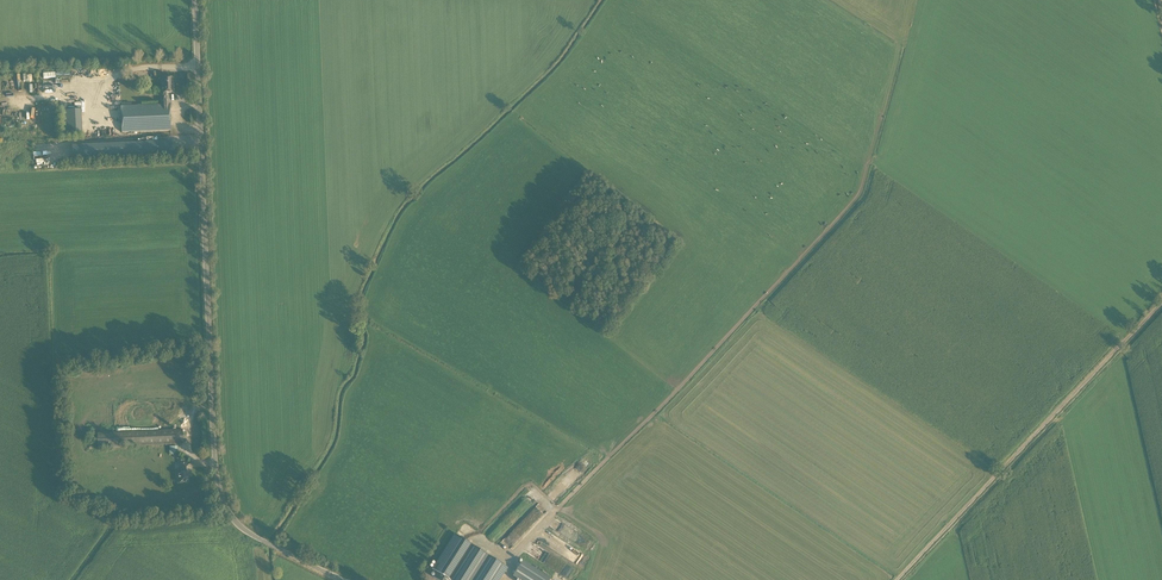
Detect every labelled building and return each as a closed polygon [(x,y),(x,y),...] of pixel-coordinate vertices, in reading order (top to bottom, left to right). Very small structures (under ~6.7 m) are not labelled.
[(160,104),(131,106),(131,103),(120,104),(122,133),(170,131),(169,105),(168,93),(174,93),(174,88),(173,88),(172,78),(161,79),(161,87),(159,88),(160,104)] [(82,135),(82,110),(76,110),(76,109),(67,109),(67,135),(82,135)] [(169,447),(169,456),(178,455),(177,446),(169,447)] [(181,473),(176,473),(176,483),(188,483),(187,473),(191,473),(191,463),(180,464),(181,473)] [(568,549),(570,546),(546,529),(541,536),(561,551),(565,546),(568,549)] [(433,570),(437,573),(434,578),(437,579),(500,579),(507,568),(471,544),(470,544),(456,535),(433,570)] [(518,579),(551,579),(523,561),(513,577),(518,579)]
